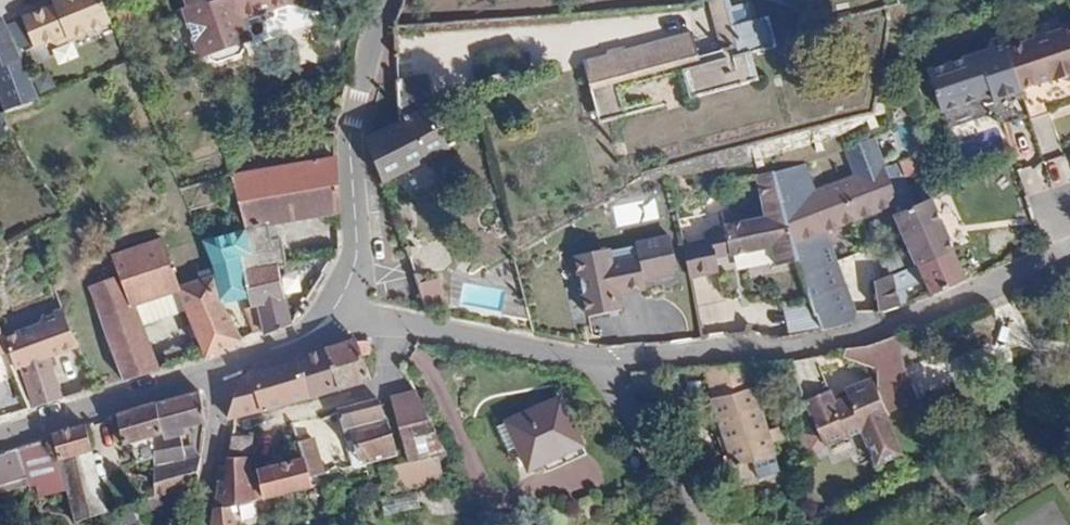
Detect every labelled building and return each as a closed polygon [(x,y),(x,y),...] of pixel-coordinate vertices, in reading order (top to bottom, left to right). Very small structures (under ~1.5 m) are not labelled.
[(101,0),(55,0),(51,1),(53,7),(22,20),(34,50),(64,37),(71,40),(111,24),(107,15),(101,0)] [(190,7),(185,9),(205,62),(212,60),(213,64),(222,68),(245,59),(249,51),(247,47),(254,44),(246,22),(291,5),(322,12),(324,0),(187,0),(190,7)] [(730,0),(728,0),(711,4),(713,13),(732,7),(730,0)] [(749,3),(732,7),(713,13),(724,50),(699,57),(693,33),(626,51),(625,47),(607,52),(608,55),(584,62),(599,122),(625,114),(619,90),(683,72),(691,100),(760,81),(753,55),(777,47),(769,17),(754,22),(749,3)] [(38,101),(0,18),(0,99),(5,112),(38,101)] [(1030,115),(1050,108),(1040,77),(1054,73),(1055,75),(1069,70),(1069,21),(1006,43),(1020,86),(1030,115)] [(1020,86),(1006,43),(1002,31),(993,34),(987,45),(948,58),(945,66),(929,72),(941,106),(981,93),(979,87),(989,83),(994,95),(1020,86)] [(396,82),(398,124),(428,109),(433,106),(427,75),(396,82)] [(398,124),(367,140),(383,184),(449,150),(428,109),(398,124)] [(805,164),(773,172),(782,204),(795,246),(800,261),(812,303),(820,329),(821,332),(854,321),(857,314),(829,234),(901,208),(903,212),(904,212),(916,207),(897,164),(883,168),(873,139),(872,139),(845,150),(856,178),(815,192),(805,164)] [(252,257),(238,261),(242,278),(278,269),(285,267),(279,224),(338,213),(335,159),(230,178),(252,257)] [(800,261),(795,246),(782,204),(773,172),(757,175),(766,218),(723,226),(724,231),(710,234),(711,240),(682,245),(688,279),(719,272),(716,257),(729,254),(730,256),(732,256),(773,248),(775,260),(776,266),(800,261)] [(386,193),(404,244),(425,236),(407,185),(386,193)] [(954,253),(931,200),(916,207),(904,212),(903,212),(895,216),(905,240),(916,267),(954,253)] [(88,286),(123,380),(158,370),(142,328),(134,308),(176,293),(185,313),(204,357),(240,340),(223,305),(212,268),(197,273),(198,280),(179,287),(162,239),(115,257),(120,274),(88,286)] [(667,241),(635,248),(635,249),(642,283),(673,277),(671,271),(674,271),(667,241)] [(734,268),(775,260),(773,248),(732,256),(734,268)] [(607,252),(574,257),(586,318),(620,312),(616,296),(644,291),(642,283),(635,249),(607,254),(607,252)] [(930,297),(966,282),(954,253),(916,267),(908,270),(874,283),(879,313),(900,307),(897,292),(923,281),(930,297)] [(238,261),(212,268),(223,305),(248,298),(242,278),(238,261)] [(257,308),(263,329),(264,333),(289,324),(278,269),(242,278),(248,298),(251,309),(257,308)] [(427,311),(437,313),(448,309),(436,275),(415,278),(427,311)] [(134,308),(142,328),(185,313),(176,293),(134,308)] [(820,329),(812,303),(786,309),(792,335),(820,329)] [(244,311),(252,332),(263,329),(257,308),(251,309),(244,311)] [(42,318),(39,324),(46,343),(73,337),(64,310),(42,318)] [(589,330),(586,318),(575,320),(577,332),(589,330)] [(21,367),(34,408),(60,400),(47,357),(78,347),(73,337),(46,343),(39,324),(1,337),(7,352),(13,369),(21,367)] [(888,370),(905,372),(899,336),(884,340),(888,370)] [(323,347),(337,387),(369,378),(360,353),(369,352),(367,340),(355,341),(355,338),(323,347)] [(888,370),(884,340),(863,346),(843,350),(842,357),(876,369),(877,393),(872,382),(845,394),(848,401),(836,407),(830,394),(805,405),(815,427),(797,436),(809,462),(827,454),(826,452),(850,441),(851,444),(864,437),(879,468),(906,456),(886,413),(917,400),(905,372),(888,370)] [(295,355),(307,395),(337,387),(323,347),(295,355)] [(252,411),(307,395),(295,355),(247,369),(227,418),(252,411)] [(749,363),(705,367),(713,400),(742,487),(782,474),(773,444),(784,441),(776,417),(766,420),(755,388),(749,363)] [(413,389),(389,396),(398,428),(428,420),(413,389)] [(184,457),(200,453),(203,420),(198,390),(154,402),(159,430),(154,456),(153,464),(184,457)] [(582,443),(559,394),(505,419),(528,468),(582,443)] [(344,407),(337,409),(353,467),(365,464),(364,457),(395,448),(378,399),(344,407)] [(136,461),(154,455),(159,430),(154,402),(116,413),(116,415),(122,444),(131,442),(136,461)] [(428,420),(398,428),(407,460),(438,454),(443,453),(428,420)] [(58,459),(89,450),(91,449),(84,424),(50,432),(51,435),(52,438),(58,459)] [(248,455),(250,434),(230,434),(229,456),(246,455),(248,455)] [(315,436),(297,441),(300,451),(307,477),(321,473),(325,471),(315,436)] [(35,477),(63,479),(58,459),(52,438),(30,445),(35,477)] [(0,452),(0,483),(25,475),(15,447),(0,452)] [(74,519),(105,510),(89,450),(58,459),(63,479),(74,519)] [(307,477),(300,451),(288,454),(289,460),(265,466),(267,476),(258,478),(262,497),(310,485),(307,477)] [(153,496),(196,484),(200,453),(184,457),(153,464),(153,496)] [(377,466),(377,468),(380,483),(382,492),(386,491),(413,485),(443,480),(438,454),(407,460),(377,466)] [(229,456),(226,456),(223,480),(248,471),(246,455),(229,456)] [(217,479),(209,524),(236,524),(230,506),(254,499),(262,497),(258,478),(250,480),(248,471),(223,480),(217,479)] [(324,482),(321,473),(307,477),(310,485),(324,482)] [(413,485),(386,491),(388,500),(415,495),(413,485)]
